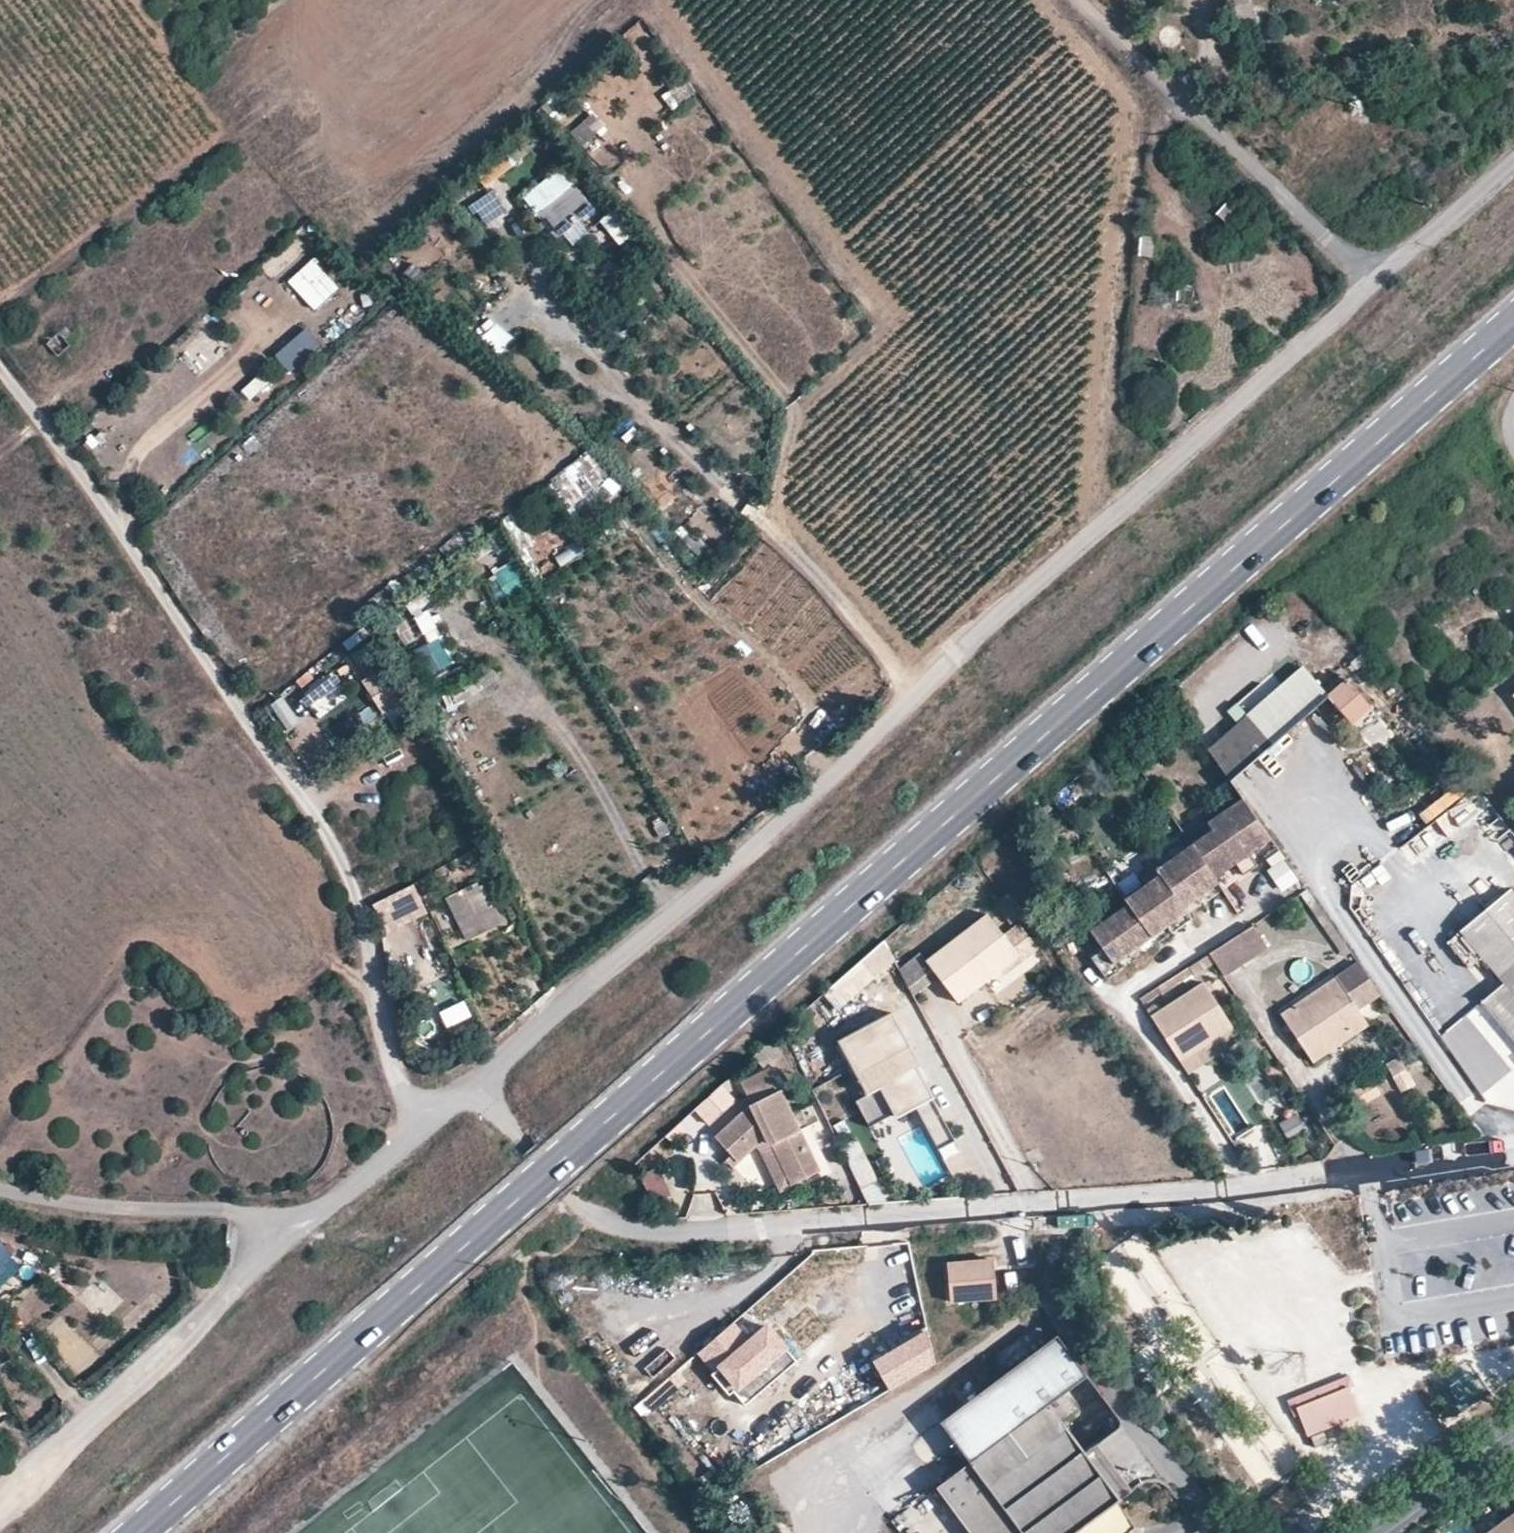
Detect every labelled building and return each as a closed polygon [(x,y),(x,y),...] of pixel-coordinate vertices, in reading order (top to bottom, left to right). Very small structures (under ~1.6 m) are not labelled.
[(1225,20),(1248,17),(1245,2),(1222,5),(1225,20)] [(1251,30),(1248,17),(1225,20),(1228,34),(1251,30)] [(670,111),(699,96),(690,80),(662,95),(670,111)] [(588,152),(610,132),(594,114),(571,134),(588,152)] [(487,187),(517,167),(507,153),(477,173),(487,187)] [(524,196),(549,231),(589,203),(564,167),(524,196)] [(487,228),(508,212),(492,191),(471,207),(487,228)] [(618,246),(634,237),(618,209),(601,218),(618,246)] [(410,264),(432,259),(428,242),(406,246),(410,264)] [(315,311),(337,292),(311,261),(288,281),(315,311)] [(482,312),(469,335),(505,354),(518,331),(482,312)] [(45,342),(59,356),(71,344),(64,338),(71,332),(65,326),(45,342)] [(294,374),(322,342),(303,327),(276,358),(294,374)] [(240,393),(249,403),(270,384),(261,374),(240,393)] [(589,449),(544,487),(573,520),(617,483),(589,449)] [(648,480),(654,505),(690,495),(686,479),(666,484),(664,475),(648,480)] [(519,565),(488,577),(499,604),(529,593),(519,565)] [(390,612),(403,644),(431,634),(422,610),(436,605),(433,596),(390,612)] [(425,679),(454,665),(443,640),(413,654),(425,679)] [(1207,749),(1242,798),(1249,809),(1344,729),(1353,737),(1377,715),(1346,677),(1326,694),(1302,665),(1206,748),(1207,749)] [(385,715),(400,705),(377,672),(362,682),(385,715)] [(328,680),(292,706),(307,726),(343,700),(328,680)] [(1410,865),(1488,805),(1478,792),(1400,852),(1410,865)] [(1190,844),(1154,868),(1158,874),(1185,912),(1199,903),(1195,896),(1217,880),(1213,878),(1232,863),(1241,874),(1256,863),(1249,853),(1270,838),(1249,809),(1242,798),(1206,823),(1212,829),(1201,835),(1204,839),(1194,847),(1190,844)] [(1176,926),(1189,917),(1185,912),(1158,874),(1123,897),(1130,908),(1119,917),(1113,910),(1088,929),(1099,947),(1088,956),(1103,977),(1116,967),(1112,960),(1171,920),(1176,926)] [(467,940),(500,923),(491,903),(486,906),(475,883),(445,899),(467,940)] [(379,901),(387,922),(407,915),(410,921),(428,915),(417,886),(379,901)] [(1350,966),(1357,962),(1305,889),(1298,893),(1350,966)] [(1503,985),(1482,1002),(1513,1042),(1513,893),(1511,889),(1459,932),(1503,985)] [(1035,947),(1017,923),(1003,935),(986,913),(925,961),(934,973),(957,1001),(1017,953),(1022,957),(1035,947)] [(1250,924),(1206,953),(1222,976),(1265,948),(1250,924)] [(904,978),(912,992),(934,973),(925,961),(904,978)] [(1358,1008),(1378,994),(1374,988),(1357,962),(1350,966),(1280,1014),(1307,1053),(1346,1026),(1352,1035),(1368,1024),(1358,1008)] [(1179,1061),(1232,1026),(1202,982),(1150,1017),(1179,1061)] [(919,1057),(893,1010),(838,1040),(863,1087),(854,1092),(868,1119),(891,1106),(893,1111),(914,1100),(936,1140),(954,1130),(915,1059),(919,1057)] [(1242,1041),(1232,1026),(1179,1061),(1189,1076),(1242,1041)] [(1313,1062),(1352,1035),(1346,1026),(1307,1053),(1313,1062)] [(1398,1056),(1384,1065),(1399,1091),(1415,1083),(1398,1056)] [(766,1134),(791,1184),(819,1170),(772,1073),(744,1087),(753,1104),(715,1138),(737,1160),(757,1142),(766,1134)] [(1371,1078),(1352,1089),(1361,1105),(1380,1094),(1371,1078)] [(720,1086),(696,1108),(711,1125),(735,1103),(720,1086)] [(1297,1114),(1280,1123),(1289,1141),(1307,1132),(1297,1114)] [(781,1189),(791,1184),(766,1134),(757,1142),(781,1189)] [(857,1135),(840,1144),(870,1207),(888,1199),(857,1135)] [(651,1201),(652,1203),(670,1194),(658,1167),(640,1174),(651,1201)] [(697,1195),(697,1213),(715,1214),(716,1196),(697,1195)] [(0,1238),(0,1290),(23,1279),(2,1237),(0,1238)] [(999,1299),(996,1260),(949,1264),(952,1303),(999,1299)] [(730,1325),(700,1351),(717,1371),(714,1374),(731,1395),(735,1391),(746,1405),(763,1391),(751,1377),(771,1360),(782,1374),(797,1362),(767,1327),(746,1344),(730,1325)] [(894,1389),(939,1362),(928,1333),(878,1362),(894,1389)] [(1120,1501),(1085,1454),(1096,1446),(1117,1431),(1119,1423),(1111,1409),(1057,1337),(941,1423),(969,1462),(936,1488),(970,1532),(1128,1532),(1134,1529),(1115,1504),(1120,1501)] [(1362,1395),(1357,1381),(1294,1409),(1300,1421),(1305,1418),(1314,1437),(1327,1431),(1367,1414),(1359,1396),(1362,1395)] [(1327,1431),(1314,1437),(1318,1445),(1331,1439),(1327,1431)] [(1085,1454),(1120,1501),(1131,1493),(1096,1446),(1085,1454)] [(1508,1516),(1485,1532),(1513,1532),(1513,1524),(1508,1516)]
